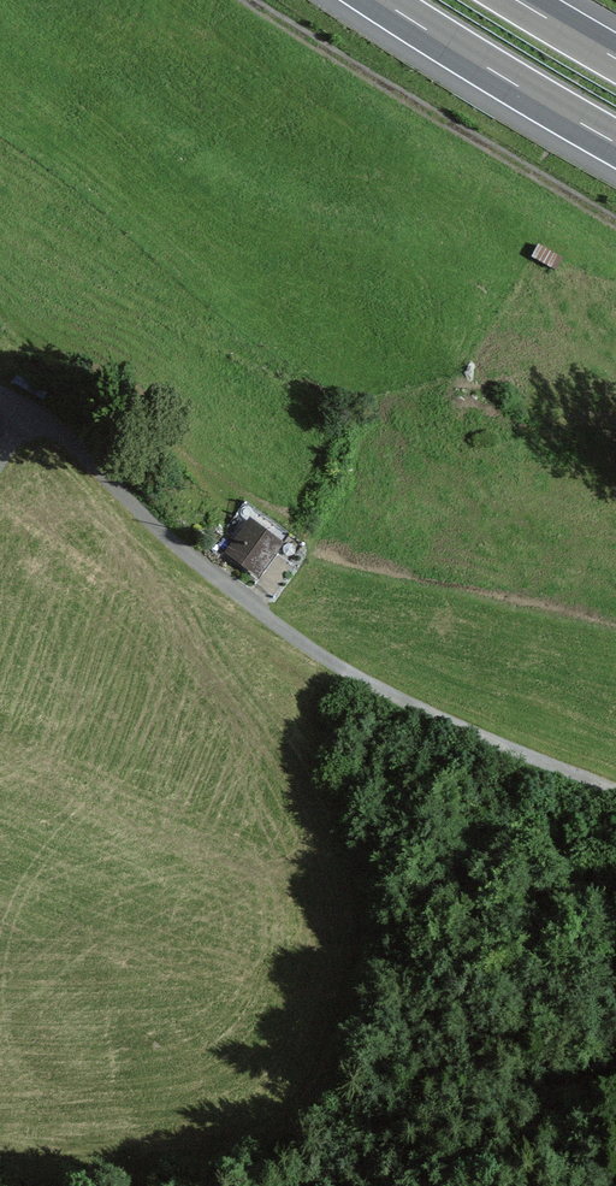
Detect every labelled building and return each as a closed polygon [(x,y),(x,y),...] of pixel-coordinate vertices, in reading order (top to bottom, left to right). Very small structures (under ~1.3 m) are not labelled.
[(558,253),(538,244),(531,258),(550,268),(558,253)] [(284,541),(248,517),(223,553),(259,578),(284,541)]
